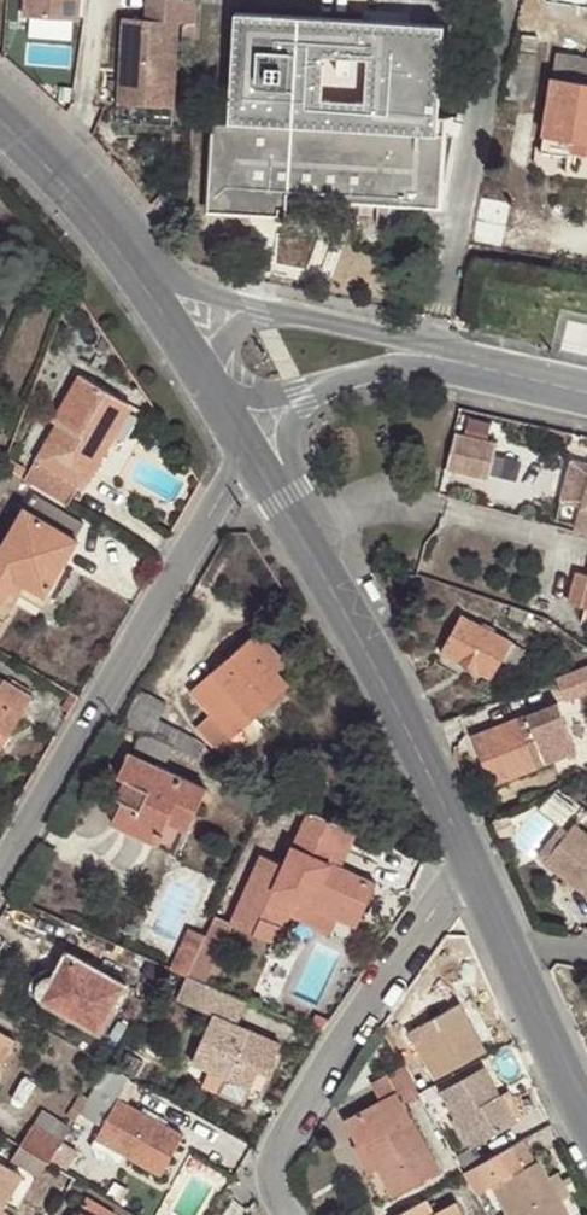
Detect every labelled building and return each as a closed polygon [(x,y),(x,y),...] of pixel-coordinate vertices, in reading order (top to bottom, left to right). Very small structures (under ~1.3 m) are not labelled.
[(23,33),(81,34),(81,0),(24,0),(23,33)] [(201,0),(150,0),(149,22),(126,20),(122,107),(178,110),(181,25),(199,26),(201,0)] [(444,23),(237,11),(231,121),(217,120),(213,203),(254,205),(254,199),(285,201),(286,190),(436,199),(441,115),(438,116),(444,23)] [(557,51),(544,140),(586,148),(586,56),(557,51)] [(475,240),(507,243),(511,198),(479,195),(475,240)] [(254,199),(254,205),(284,207),(285,201),(254,199)] [(25,479),(67,504),(79,482),(86,487),(112,441),(105,437),(109,429),(117,434),(133,405),(81,374),(55,419),(59,421),(25,479)] [(105,437),(112,441),(117,434),(109,429),(105,437)] [(507,444),(467,434),(457,470),(498,480),(507,444)] [(6,467),(0,480),(0,481),(7,484),(18,489),(23,477),(6,467)] [(575,533),(586,536),(586,489),(575,533)] [(21,595),(11,590),(17,580),(45,597),(80,537),(26,505),(0,549),(0,631),(21,595)] [(581,559),(577,573),(586,575),(586,561),(581,559)] [(577,573),(569,601),(586,606),(586,575),(577,573)] [(11,590),(21,595),(39,606),(45,597),(17,580),(11,590)] [(366,588),(376,607),(386,601),(376,582),(366,588)] [(528,612),(512,605),(509,616),(524,621),(528,612)] [(501,659),(511,641),(463,614),(443,650),(490,678),(501,659)] [(217,750),(229,739),(254,716),(291,684),(278,669),(269,658),(279,650),(260,630),(191,693),(211,716),(197,727),(217,750)] [(525,649),(511,641),(501,659),(514,667),(525,649)] [(288,660),(279,650),(269,658),(278,669),(288,660)] [(550,681),(558,703),(586,691),(586,666),(550,681)] [(8,736),(31,695),(4,678),(0,685),(0,731),(8,736)] [(61,708),(69,713),(79,696),(71,691),(61,708)] [(140,691),(125,721),(189,751),(196,737),(188,733),(160,720),(167,704),(140,691)] [(579,752),(558,703),(527,716),(535,736),(525,740),(517,720),(474,737),(481,754),(486,765),(494,786),(579,752)] [(254,716),(229,739),(239,752),(265,728),(254,716)] [(196,737),(189,751),(200,756),(205,745),(196,737)] [(200,756),(219,765),(223,759),(215,754),(205,745),(200,756)] [(125,798),(122,803),(134,808),(124,828),(155,843),(165,820),(184,829),(188,830),(207,787),(131,752),(120,774),(125,777),(117,794),(125,798)] [(481,754),(467,760),(472,771),(486,765),(481,754)] [(134,808),(122,803),(114,823),(124,828),(134,808)] [(231,922),(234,924),(279,944),(292,915),(299,900),(339,919),(345,905),(363,913),(377,881),(343,866),(335,861),(342,846),(350,850),(359,831),(310,807),(284,864),(261,854),(231,922)] [(174,851),(184,829),(165,820),(155,843),(174,851)] [(576,822),(547,861),(586,892),(586,831),(576,822)] [(343,866),(350,850),(342,846),(335,861),(343,866)] [(299,900),(292,915),(332,934),(339,919),(299,900)] [(356,927),(363,913),(345,905),(339,919),(356,927)] [(196,957),(188,975),(206,983),(234,924),(231,922),(215,915),(206,935),(196,957)] [(179,949),(196,957),(206,935),(188,928),(179,949)] [(127,984),(68,950),(56,973),(48,973),(42,976),(39,981),(37,987),(39,994),(42,999),(100,1031),(127,984)] [(0,970),(0,995),(11,976),(0,970)] [(206,983),(188,975),(178,997),(215,1013),(194,1062),(228,1077),(221,1093),(244,1104),(252,1086),(259,1071),(267,1075),(281,1042),(237,1022),(246,1001),(206,983)] [(467,998),(461,1002),(478,1032),(485,1029),(467,998)] [(478,1032),(461,1002),(409,1030),(436,1077),(487,1048),(478,1032)] [(15,1039),(0,1030),(0,1065),(15,1039)] [(131,1076),(109,1064),(81,1112),(104,1126),(97,1138),(125,1153),(161,1174),(185,1133),(129,1101),(139,1084),(130,1079),(131,1076)] [(420,1092),(404,1065),(372,1082),(381,1099),(345,1118),(360,1146),(364,1143),(378,1167),(393,1195),(442,1168),(404,1101),(420,1092)] [(486,1066),(442,1090),(472,1146),(516,1121),(486,1066)] [(259,1071),(252,1086),(260,1090),(267,1075),(259,1071)] [(43,1109),(35,1123),(64,1140),(72,1127),(43,1109)] [(35,1123),(21,1146),(50,1164),(64,1140),(35,1123)] [(125,1153),(97,1138),(92,1147),(94,1148),(97,1161),(104,1165),(117,1162),(120,1164),(125,1153)] [(364,1143),(360,1146),(356,1148),(369,1172),(378,1167),(364,1143)] [(509,1148),(465,1173),(467,1176),(477,1195),(493,1186),(509,1214),(570,1214),(539,1160),(521,1171),(509,1148)] [(2,1209),(22,1176),(0,1162),(0,1213),(2,1209)] [(85,1196),(78,1207),(83,1209),(80,1214),(114,1214),(85,1196)] [(394,1214),(464,1214),(456,1201),(435,1211),(428,1197),(394,1214)]
